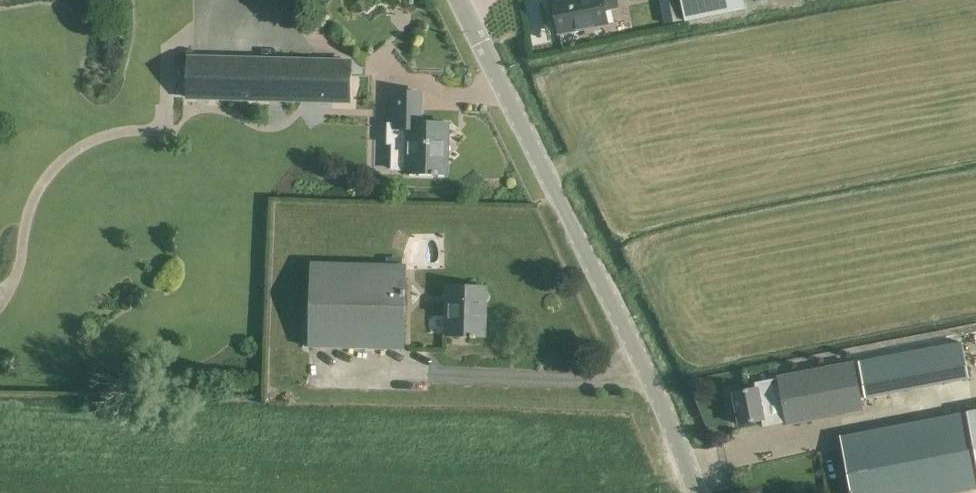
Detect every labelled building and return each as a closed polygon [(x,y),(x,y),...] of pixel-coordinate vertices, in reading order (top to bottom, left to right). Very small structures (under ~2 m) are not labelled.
[(561,31),(605,22),(602,8),(615,5),(614,0),(568,0),(555,2),(561,31)] [(681,21),(679,0),(662,0),(663,22),(681,21)] [(685,22),(745,10),(743,0),(681,0),(685,22)] [(188,55),(187,99),(351,104),(352,59),(188,55)] [(389,142),(408,143),(407,173),(445,174),(445,154),(444,154),(444,142),(448,142),(448,123),(421,122),(422,92),(395,91),(394,124),(389,124),(389,142)] [(308,348),(405,350),(407,264),(311,261),(308,348)] [(482,303),(483,287),(448,286),(446,335),(484,336),(485,317),(481,315),(481,304),(482,303)] [(866,399),(968,379),(961,343),(859,363),(866,399)] [(863,410),(857,377),(854,361),(777,376),(778,379),(755,383),(756,388),(733,392),(739,425),(762,420),(759,407),(782,402),(787,425),(863,410)] [(975,489),(975,409),(840,435),(851,492),(956,492),(975,489)]
